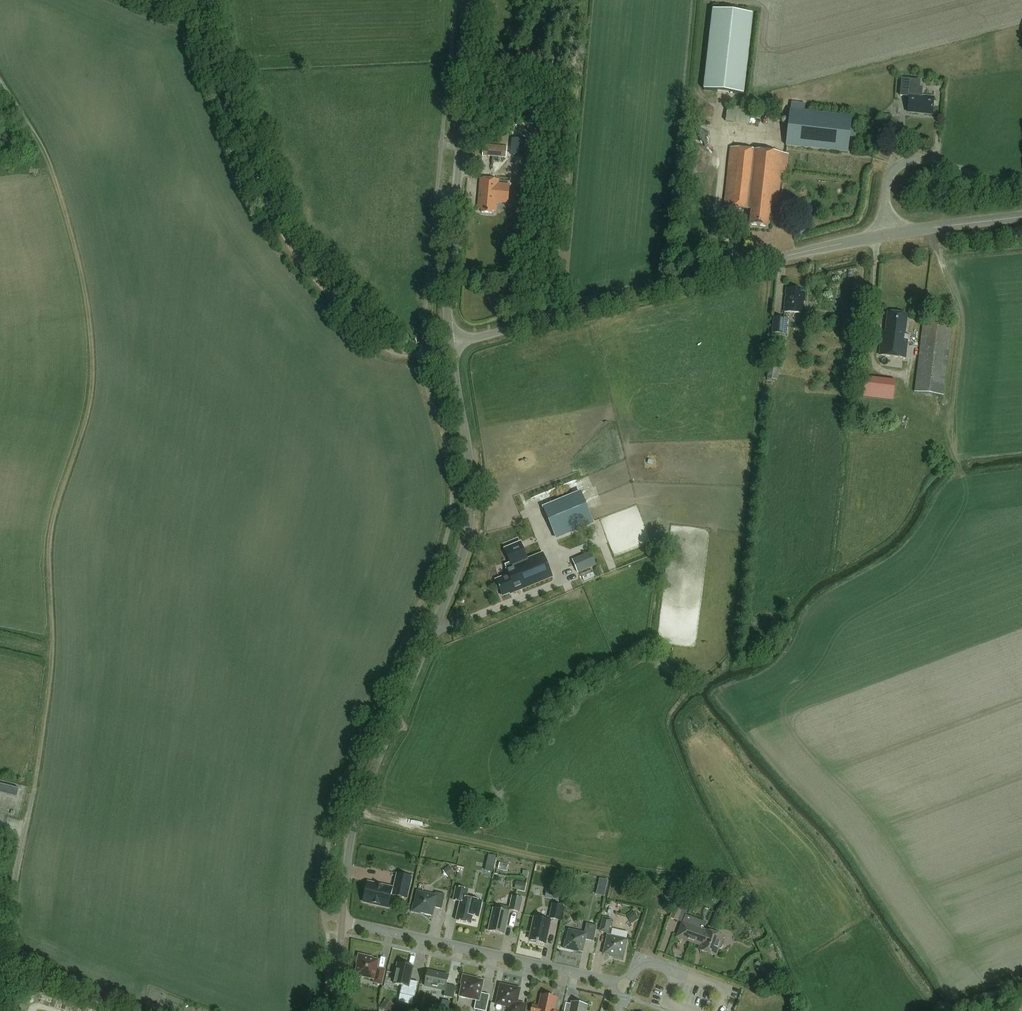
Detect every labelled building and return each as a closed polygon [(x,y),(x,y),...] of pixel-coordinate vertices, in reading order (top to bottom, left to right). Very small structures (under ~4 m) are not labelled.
[(753,15),(713,11),(704,90),(744,95),(753,15)] [(908,113),(933,116),(935,98),(922,97),(923,89),(923,88),(920,88),(920,80),(902,79),(900,96),(909,97),(908,113)] [(792,110),(804,112),(805,104),(793,103),(792,110)] [(727,108),(725,123),(747,126),(749,110),(727,108)] [(789,111),(786,148),(848,155),(852,119),(789,111)] [(507,157),(508,146),(484,144),(483,155),(507,157)] [(787,174),(789,155),(732,148),(725,208),(752,211),(750,226),(768,228),(769,214),(771,215),(772,205),(779,206),(783,174),(787,174)] [(496,211),(499,181),(482,179),(479,207),(483,207),(483,212),(492,213),(492,211),(496,211)] [(787,288),(785,312),(804,314),(806,294),(801,293),(801,290),(787,288)] [(908,314),(887,312),(885,332),(881,331),(879,356),(906,359),(909,336),(906,336),(908,314)] [(787,335),(789,319),(773,318),(772,334),(787,335)] [(921,324),(913,393),(943,397),(951,328),(921,324)] [(767,380),(777,382),(779,370),(769,368),(767,380)] [(581,493),(543,508),(555,538),(593,523),(581,493)] [(526,543),(534,537),(530,532),(522,537),(526,543)] [(509,575),(497,580),(503,596),(514,591),(514,593),(553,577),(543,553),(527,559),(522,548),(507,554),(510,563),(505,566),(509,575)] [(590,551),(572,559),(577,573),(596,565),(590,551)] [(0,785),(0,794),(17,798),(19,790),(0,785)] [(19,808),(28,809),(30,790),(21,789),(19,808)] [(493,869),(496,857),(488,855),(486,868),(493,869)] [(454,873),(450,867),(443,872),(448,878),(454,873)] [(398,875),(393,897),(406,900),(411,878),(398,875)] [(599,877),(596,894),(606,896),(609,879),(599,877)] [(524,892),(526,884),(516,882),(515,890),(524,892)] [(364,902),(389,908),(393,890),(368,885),(364,902)] [(455,921),(457,922),(471,925),(473,917),(479,919),(483,902),(467,899),(469,890),(456,887),(452,901),(459,903),(455,921)] [(436,908),(443,910),(446,896),(437,893),(436,896),(419,892),(416,904),(415,904),(413,912),(421,914),(421,913),(434,916),(436,908)] [(489,932),(505,936),(510,911),(520,914),(523,900),(513,898),(510,909),(502,907),(501,911),(494,910),(489,932)] [(683,925),(686,916),(689,908),(675,903),(669,920),(681,924),(683,925)] [(552,905),(548,920),(560,923),(564,908),(552,905)] [(676,938),(699,947),(698,951),(716,958),(719,949),(721,949),(722,948),(723,946),(723,944),(722,943),(724,936),(704,929),(706,923),(686,916),(683,925),(681,924),(676,938)] [(545,945),(550,923),(536,919),(530,942),(545,945)] [(614,959),(622,961),(624,955),(623,955),(626,942),(611,938),(612,931),(610,931),(612,922),(603,920),(600,933),(608,935),(603,956),(614,959)] [(586,942),(594,943),(597,928),(586,925),(584,935),(569,931),(567,942),(566,941),(563,950),(572,952),(572,951),(583,954),(586,942)] [(368,956),(359,954),(357,964),(358,964),(355,976),(374,980),(374,983),(382,985),(386,970),(378,968),(380,960),(368,958),(368,956)] [(397,972),(394,984),(402,986),(400,994),(415,998),(419,983),(411,981),(414,967),(398,964),(396,972),(397,972)] [(427,973),(424,986),(445,991),(444,997),(453,1000),(456,988),(446,986),(448,977),(427,973)] [(459,997),(476,1001),(474,1010),(478,1010),(486,1010),(490,996),(481,994),(484,982),(472,979),(472,978),(463,976),(461,985),(462,986),(459,997)] [(496,1005),(510,1008),(509,1010),(523,1010),(524,1005),(517,1004),(520,990),(501,986),(496,1005)] [(531,1010),(554,1010),(556,1000),(542,996),(539,1009),(532,1007),(531,1010)] [(380,1008),(385,1010),(391,1010),(395,1006),(386,1000),(380,1008)]
